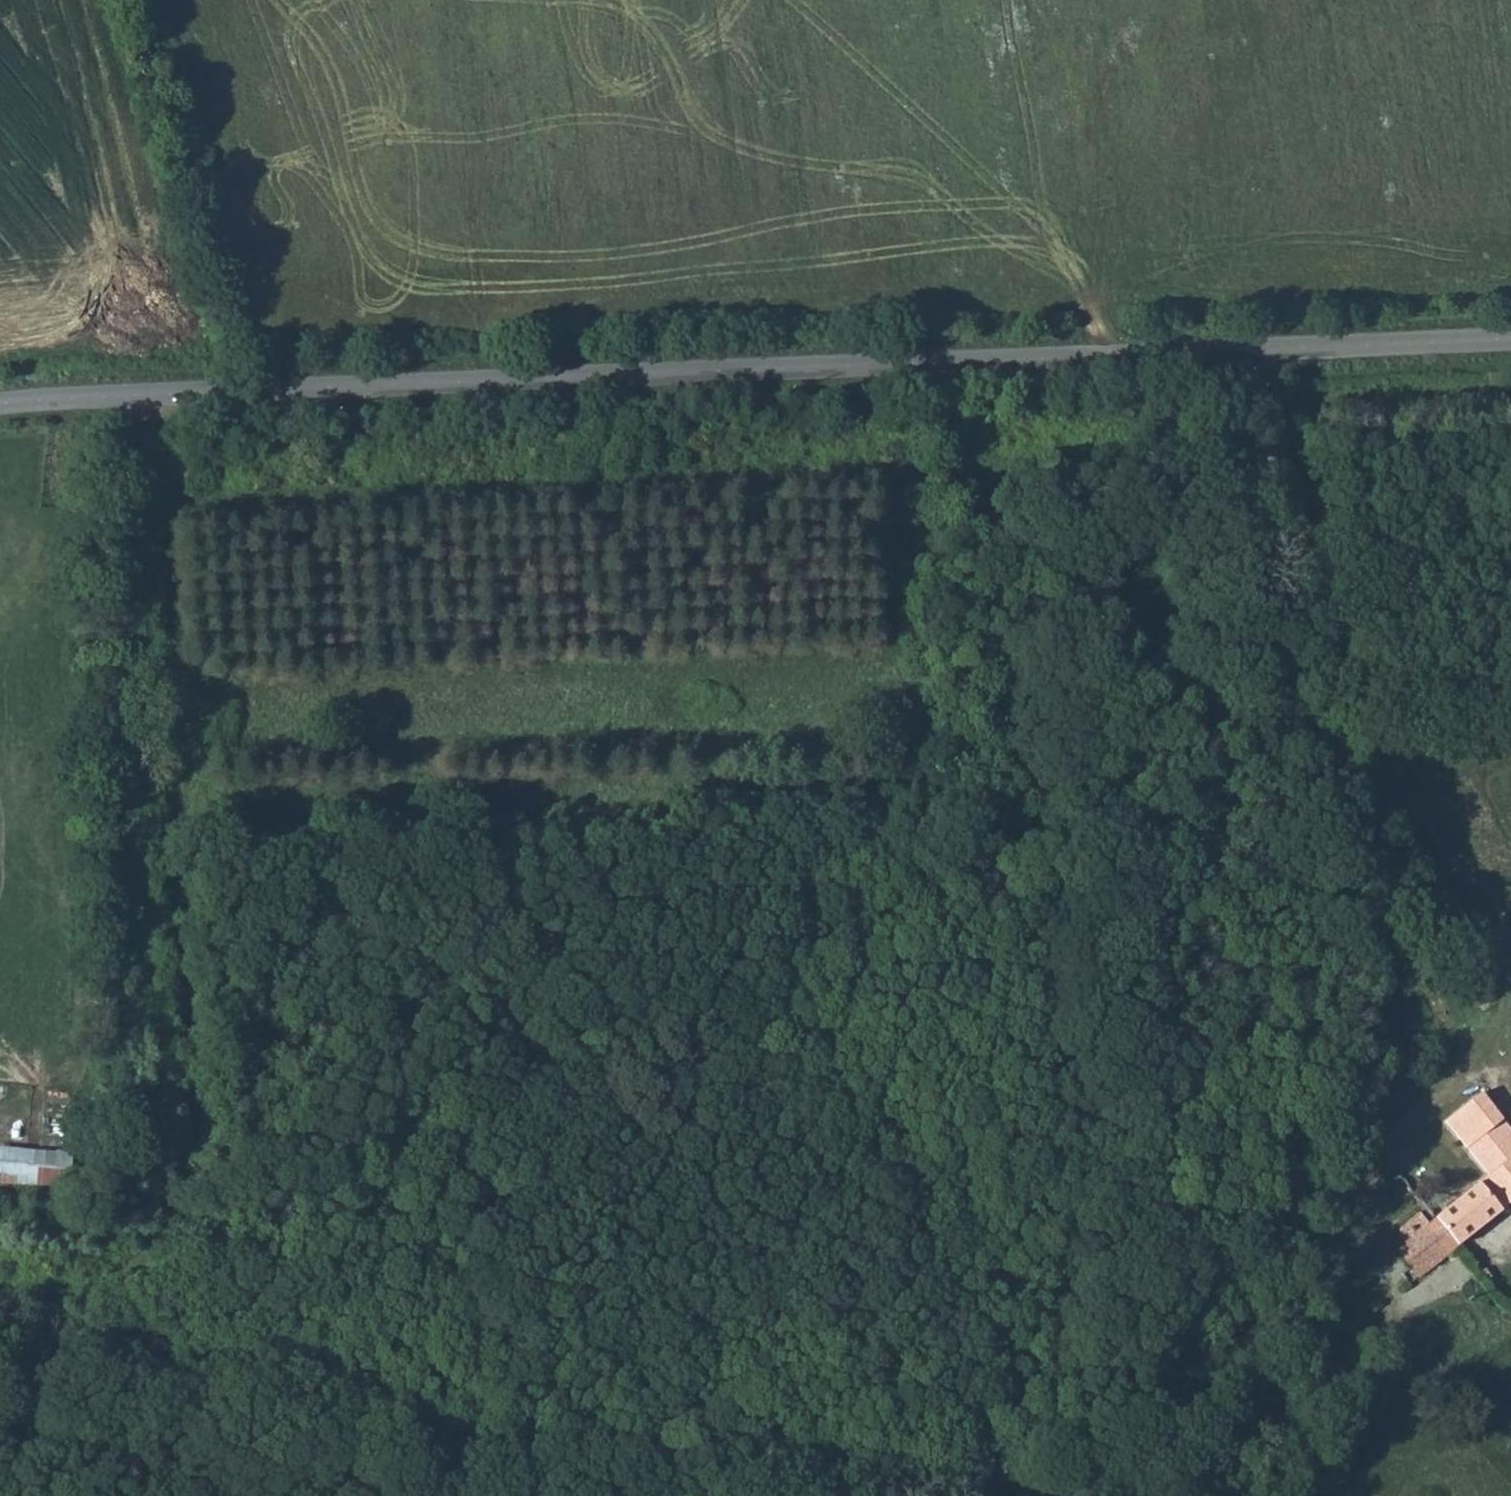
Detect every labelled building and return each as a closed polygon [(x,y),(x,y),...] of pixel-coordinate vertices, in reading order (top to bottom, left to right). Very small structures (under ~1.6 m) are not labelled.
[(1477,1157),(1510,1130),(1510,1128),(1492,1104),(1457,1130),(1477,1157)] [(1415,1267),(1426,1282),(1510,1219),(1510,1130),(1477,1157),(1497,1184),(1434,1231),(1428,1223),(1409,1236),(1405,1244),(1406,1255),(1415,1267)] [(74,1149),(0,1143),(0,1177),(71,1182),(74,1149)] [(1412,1145),(1394,1161),(1416,1185),(1421,1180),(1436,1196),(1423,1208),(1431,1217),(1457,1194),(1412,1145)]
